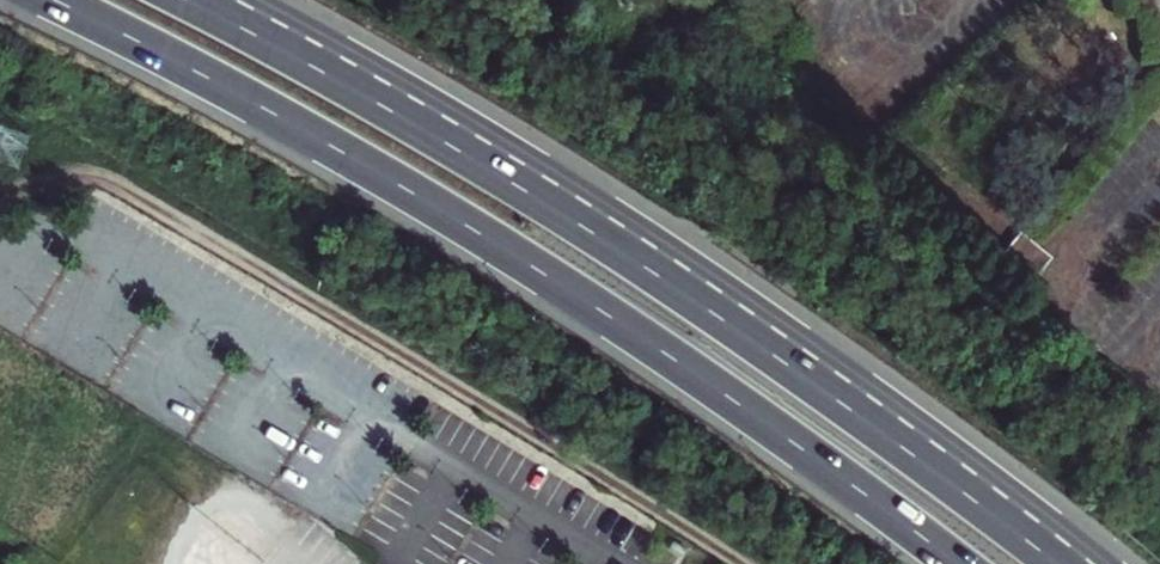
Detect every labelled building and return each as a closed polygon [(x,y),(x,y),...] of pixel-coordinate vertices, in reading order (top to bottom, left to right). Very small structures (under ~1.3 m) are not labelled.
[(1012,226),(981,262),(1010,287),(1025,269),(1041,251),(1012,226)]
